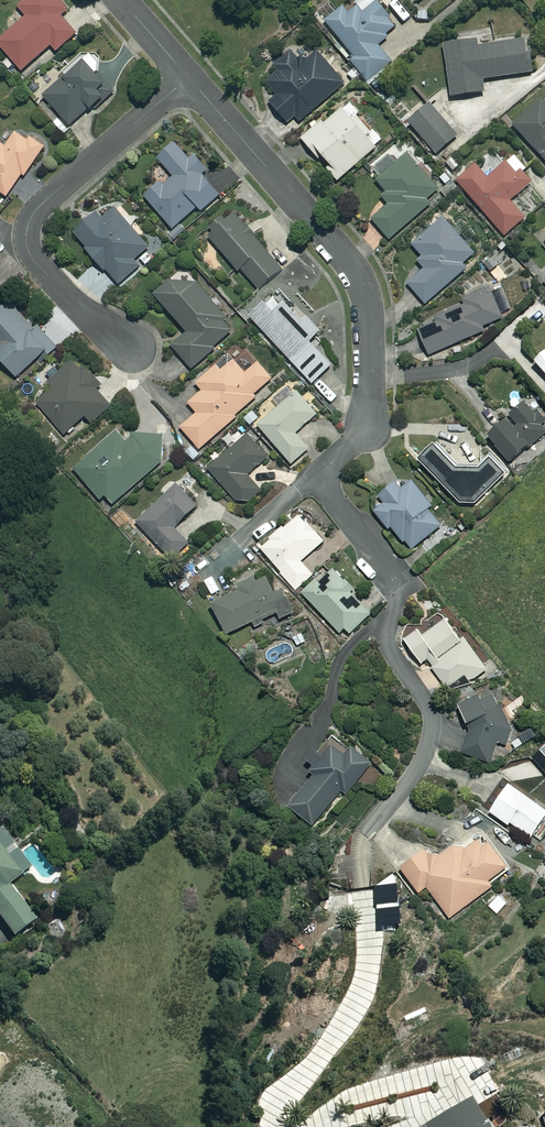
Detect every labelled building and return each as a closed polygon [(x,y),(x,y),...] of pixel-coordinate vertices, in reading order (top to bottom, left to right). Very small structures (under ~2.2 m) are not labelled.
[(59,0),(26,0),(18,7),(27,17),(0,40),(0,46),(22,71),(51,46),(56,52),(76,35),(61,17),(68,10),(59,0)] [(376,2),(363,13),(353,0),(351,0),(325,21),(353,56),(350,59),(367,81),(390,63),(374,43),(395,27),(376,2)] [(526,39),(484,45),(484,40),(444,45),(451,97),(484,93),(482,80),(531,73),(526,39)] [(275,71),(262,83),(276,98),(270,103),(288,123),(293,118),(299,124),(344,83),(317,53),(309,60),(299,61),(289,50),(271,67),(275,71)] [(69,126),(92,107),(94,109),(111,95),(84,63),(44,96),(69,126)] [(542,101),(513,126),(544,161),(544,104),(542,101)] [(358,115),(349,104),(323,127),(320,124),(302,140),(318,158),(321,155),(330,166),(327,169),(337,181),(382,141),(372,130),(370,132),(356,116),(358,115)] [(457,137),(430,105),(409,123),(436,155),(457,137)] [(0,144),(0,192),(7,197),(23,173),(26,174),(45,147),(30,137),(28,141),(16,133),(6,148),(0,144)] [(188,161),(174,144),(158,158),(172,175),(145,197),(172,229),(198,207),(201,212),(220,196),(201,175),(207,170),(195,155),(188,161)] [(390,155),(376,167),(383,175),(378,182),(386,192),(381,196),(389,205),(372,219),(390,240),(430,205),(427,202),(439,191),(407,154),(397,163),(390,155)] [(516,175),(506,162),(487,179),(475,165),(457,181),(505,236),(525,219),(510,202),(533,182),(522,170),(516,175)] [(149,247),(116,208),(102,219),(96,213),(72,233),(104,271),(106,269),(118,284),(139,267),(134,260),(149,247)] [(260,291),(282,267),(232,212),(207,235),(239,271),(241,270),(260,291)] [(474,254),(443,218),(412,245),(422,256),(417,261),(424,269),(407,283),(425,304),(465,269),(462,265),(474,254)] [(177,286),(172,280),(155,295),(187,332),(171,346),(192,369),(214,350),(213,349),(233,331),(219,316),(222,314),(197,285),(185,281),(177,286)] [(320,332),(278,288),(250,316),(312,384),(332,365),(310,342),(320,332)] [(503,318),(490,288),(463,300),(465,305),(435,319),(436,321),(418,330),(429,355),(485,331),(483,327),(503,318)] [(11,305),(0,315),(0,340),(5,346),(0,351),(0,360),(17,379),(54,345),(37,326),(35,328),(25,317),(23,318),(11,305)] [(535,362),(544,374),(544,354),(535,362)] [(100,387),(75,360),(46,386),(50,391),(36,403),(65,435),(86,416),(92,423),(111,407),(96,390),(100,387)] [(245,374),(232,360),(220,371),(214,365),(195,382),(202,390),(188,403),(197,413),(181,428),(200,449),(234,419),(232,417),(254,398),(252,395),(271,378),(257,363),(245,374)] [(316,415),(290,385),(274,399),(280,406),(258,425),(291,464),(309,449),(295,433),(316,415)] [(525,403),(487,436),(511,463),(544,433),(544,419),(539,412),(535,415),(525,403)] [(126,442),(117,432),(74,469),(100,500),(105,496),(113,504),(169,455),(148,430),(138,438),(135,435),(126,442)] [(238,502),(247,503),(261,491),(247,475),(268,458),(248,435),(209,468),(238,502)] [(458,471),(435,446),(420,460),(462,506),(472,505),(481,496),(505,474),(491,459),(480,469),(480,472),(458,471)] [(444,524),(410,480),(400,488),(396,482),(379,496),(384,503),(374,511),(390,532),(393,529),(410,551),(444,524)] [(198,506),(178,485),(137,523),(172,560),(189,544),(174,528),(198,506)] [(323,542),(299,515),(260,548),(296,589),(312,575),(301,561),(323,542)] [(352,591),(333,570),(319,583),(316,580),(302,593),(340,633),(344,630),(348,635),(371,614),(350,592),(352,591)] [(256,630),(266,625),(264,621),(277,614),(281,621),(293,616),(282,591),(275,595),(267,577),(211,603),(226,636),(253,624),(256,630)] [(460,641),(445,620),(422,637),(418,631),(404,640),(421,664),(427,660),(447,689),(466,676),(470,682),(486,670),(464,639),(460,641)] [(317,648),(309,637),(300,644),(308,655),(317,648)] [(511,731),(491,691),(458,707),(470,730),(462,753),(489,762),(497,740),(506,744),(511,731)] [(350,751),(333,738),(320,754),(317,752),(309,762),(314,766),(309,772),(315,776),(290,807),(313,826),(341,791),(346,795),(372,763),(352,748),(350,751)] [(509,785),(490,812),(509,825),(510,823),(531,838),(544,818),(544,810),(509,785)] [(2,830),(0,831),(0,918),(14,937),(35,922),(9,885),(31,870),(2,830)] [(426,851),(400,869),(419,894),(426,889),(449,919),(492,886),(489,883),(508,868),(489,843),(485,846),(480,839),(466,850),(459,841),(440,856),(429,856),(426,851)] [(0,1069),(0,1078),(1,1080),(22,1067),(17,1058),(0,1069)] [(426,1126),(485,1126),(470,1101),(426,1126)]
